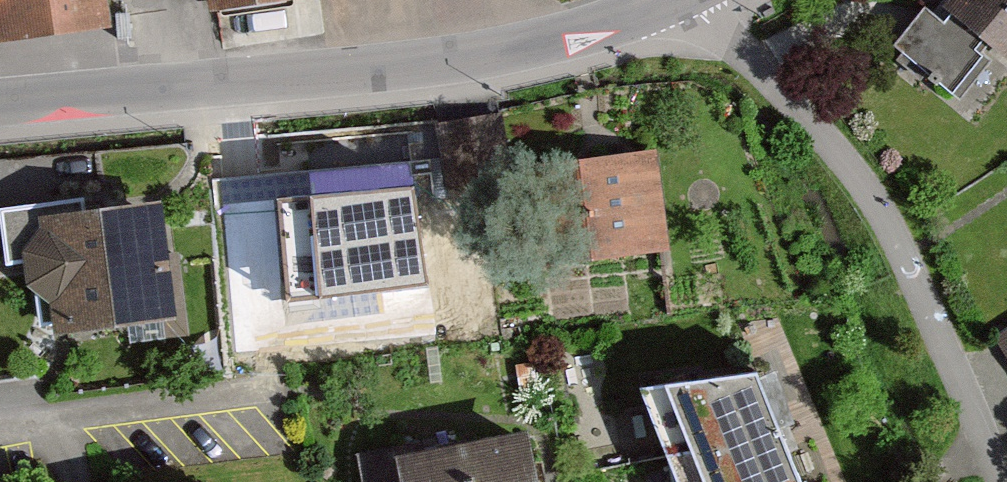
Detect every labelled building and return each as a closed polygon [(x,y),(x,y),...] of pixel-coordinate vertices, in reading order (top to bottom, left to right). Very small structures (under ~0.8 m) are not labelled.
[(117,34),(113,0),(0,0),(0,48),(117,34)] [(226,17),(341,1),(341,0),(223,0),(226,17)] [(943,25),(929,14),(895,54),(958,105),(1001,52),(1006,57),(1006,0),(964,0),(943,25)] [(670,259),(657,156),(540,170),(553,274),(670,259)] [(440,283),(429,178),(299,192),(310,297),(440,283)] [(37,293),(60,307),(63,338),(185,327),(174,209),(53,221),(54,234),(33,254),(37,293)] [(818,367),(695,369),(729,481),(853,481),(818,367)] [(357,455),(361,481),(559,481),(552,441),(452,456),(449,440),(357,455)]
